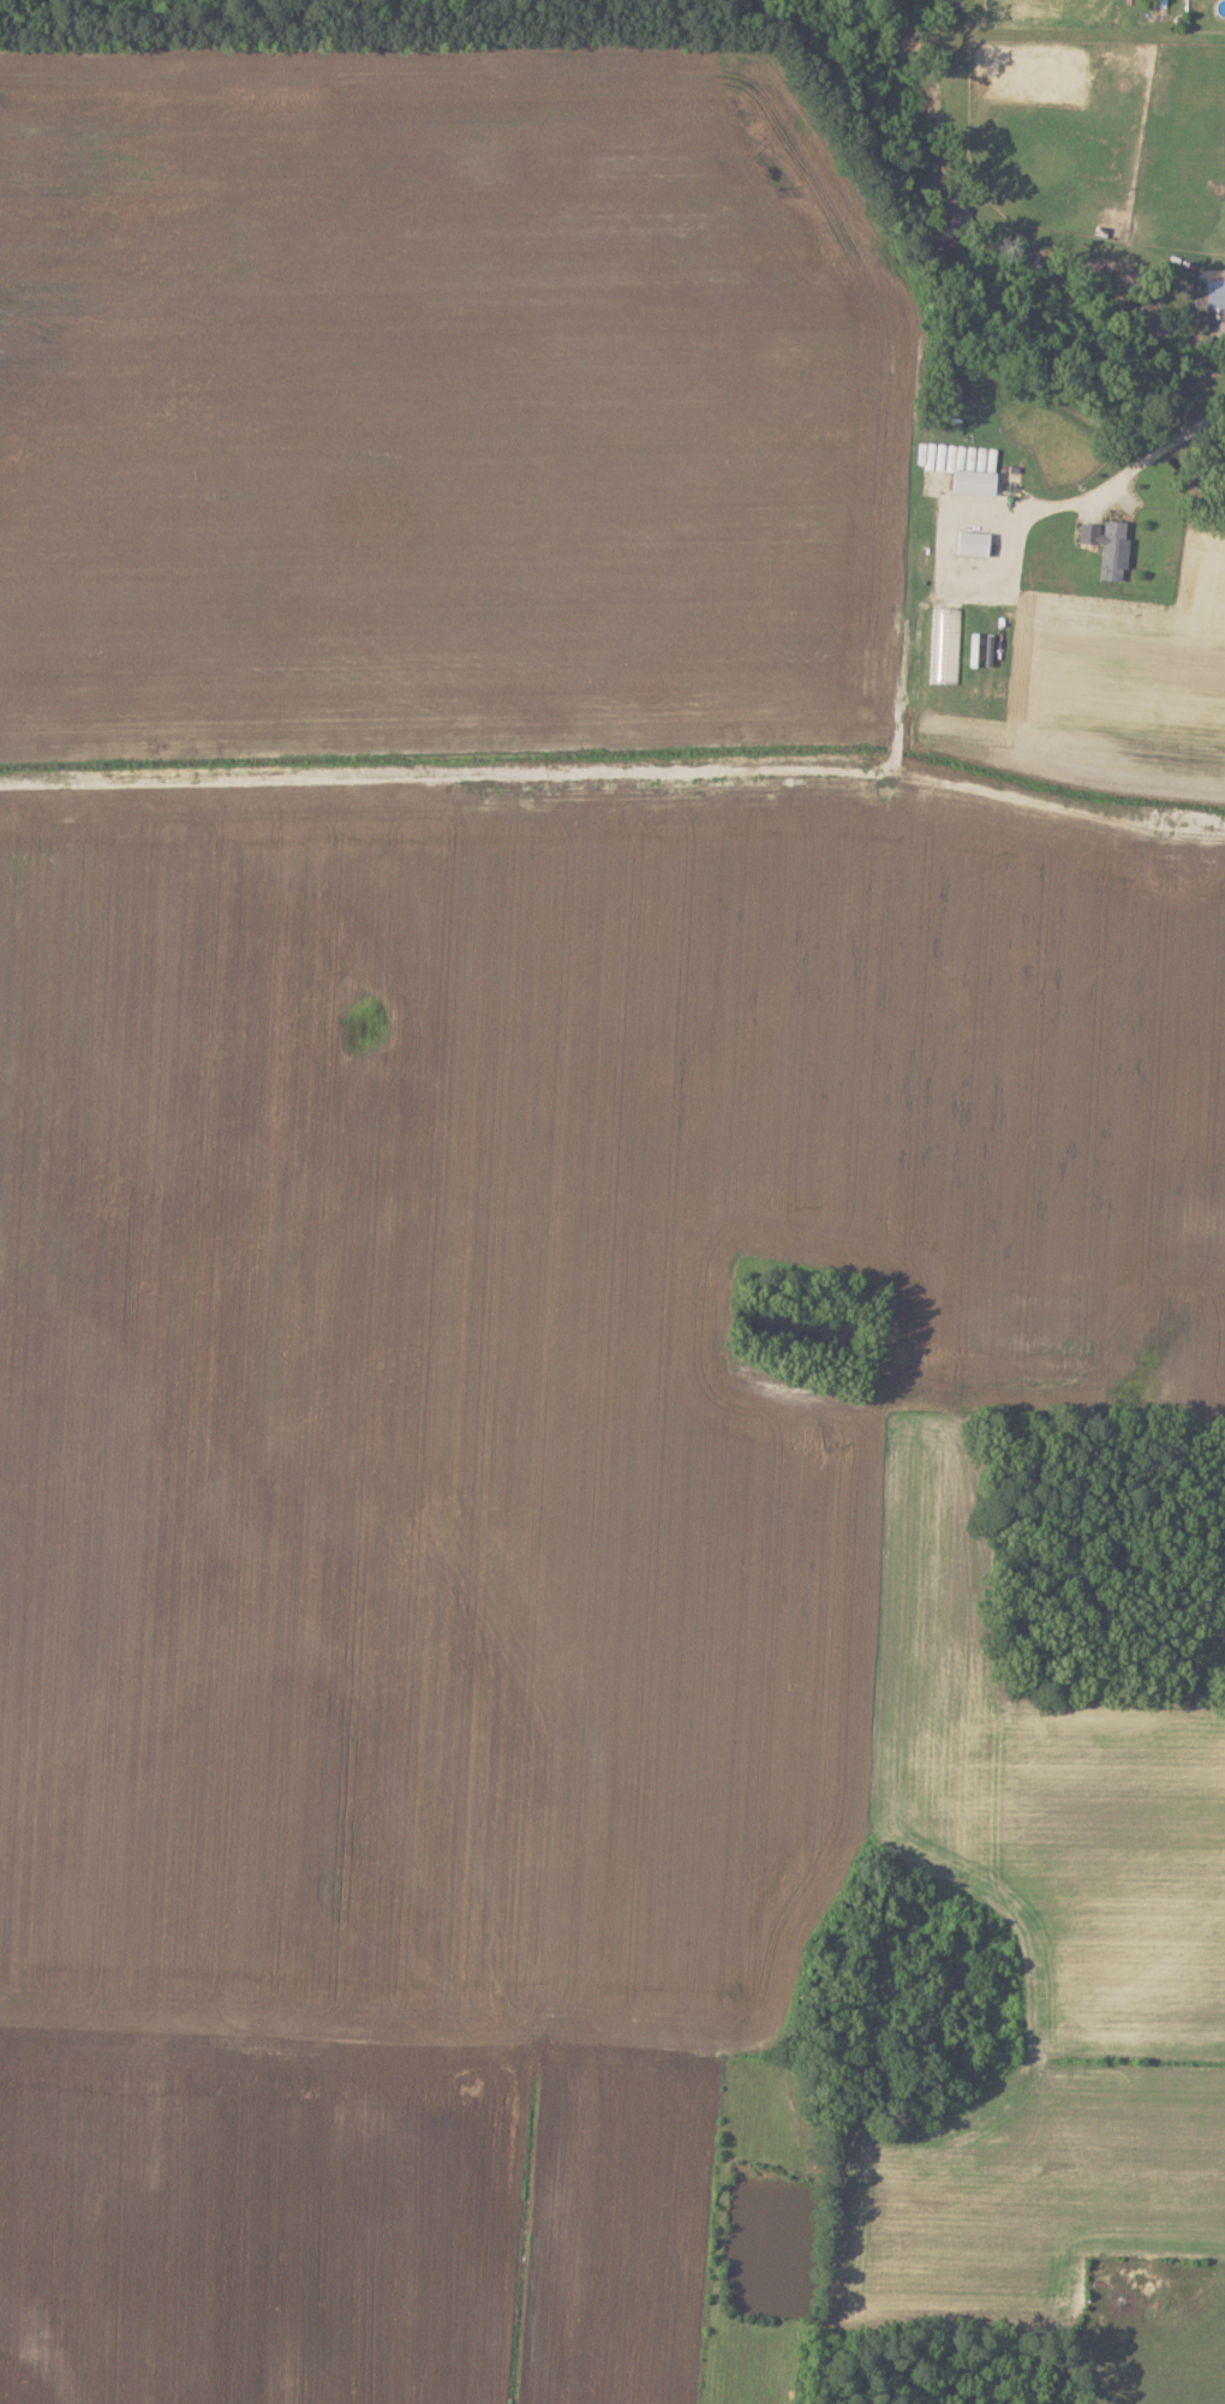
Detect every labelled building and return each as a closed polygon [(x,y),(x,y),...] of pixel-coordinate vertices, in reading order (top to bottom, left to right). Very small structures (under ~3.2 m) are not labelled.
[(1209,279),(1210,307),(1224,307),(1224,279),(1209,279)] [(919,468),(957,470),(955,492),(997,494),(999,447),(920,443),(919,468)] [(1105,544),(1103,578),(1124,580),(1125,568),(1128,568),(1131,521),(1105,520),(1105,523),(1083,522),(1081,542),(1105,544)] [(959,554),(991,555),(992,532),(960,531),(959,554)]
